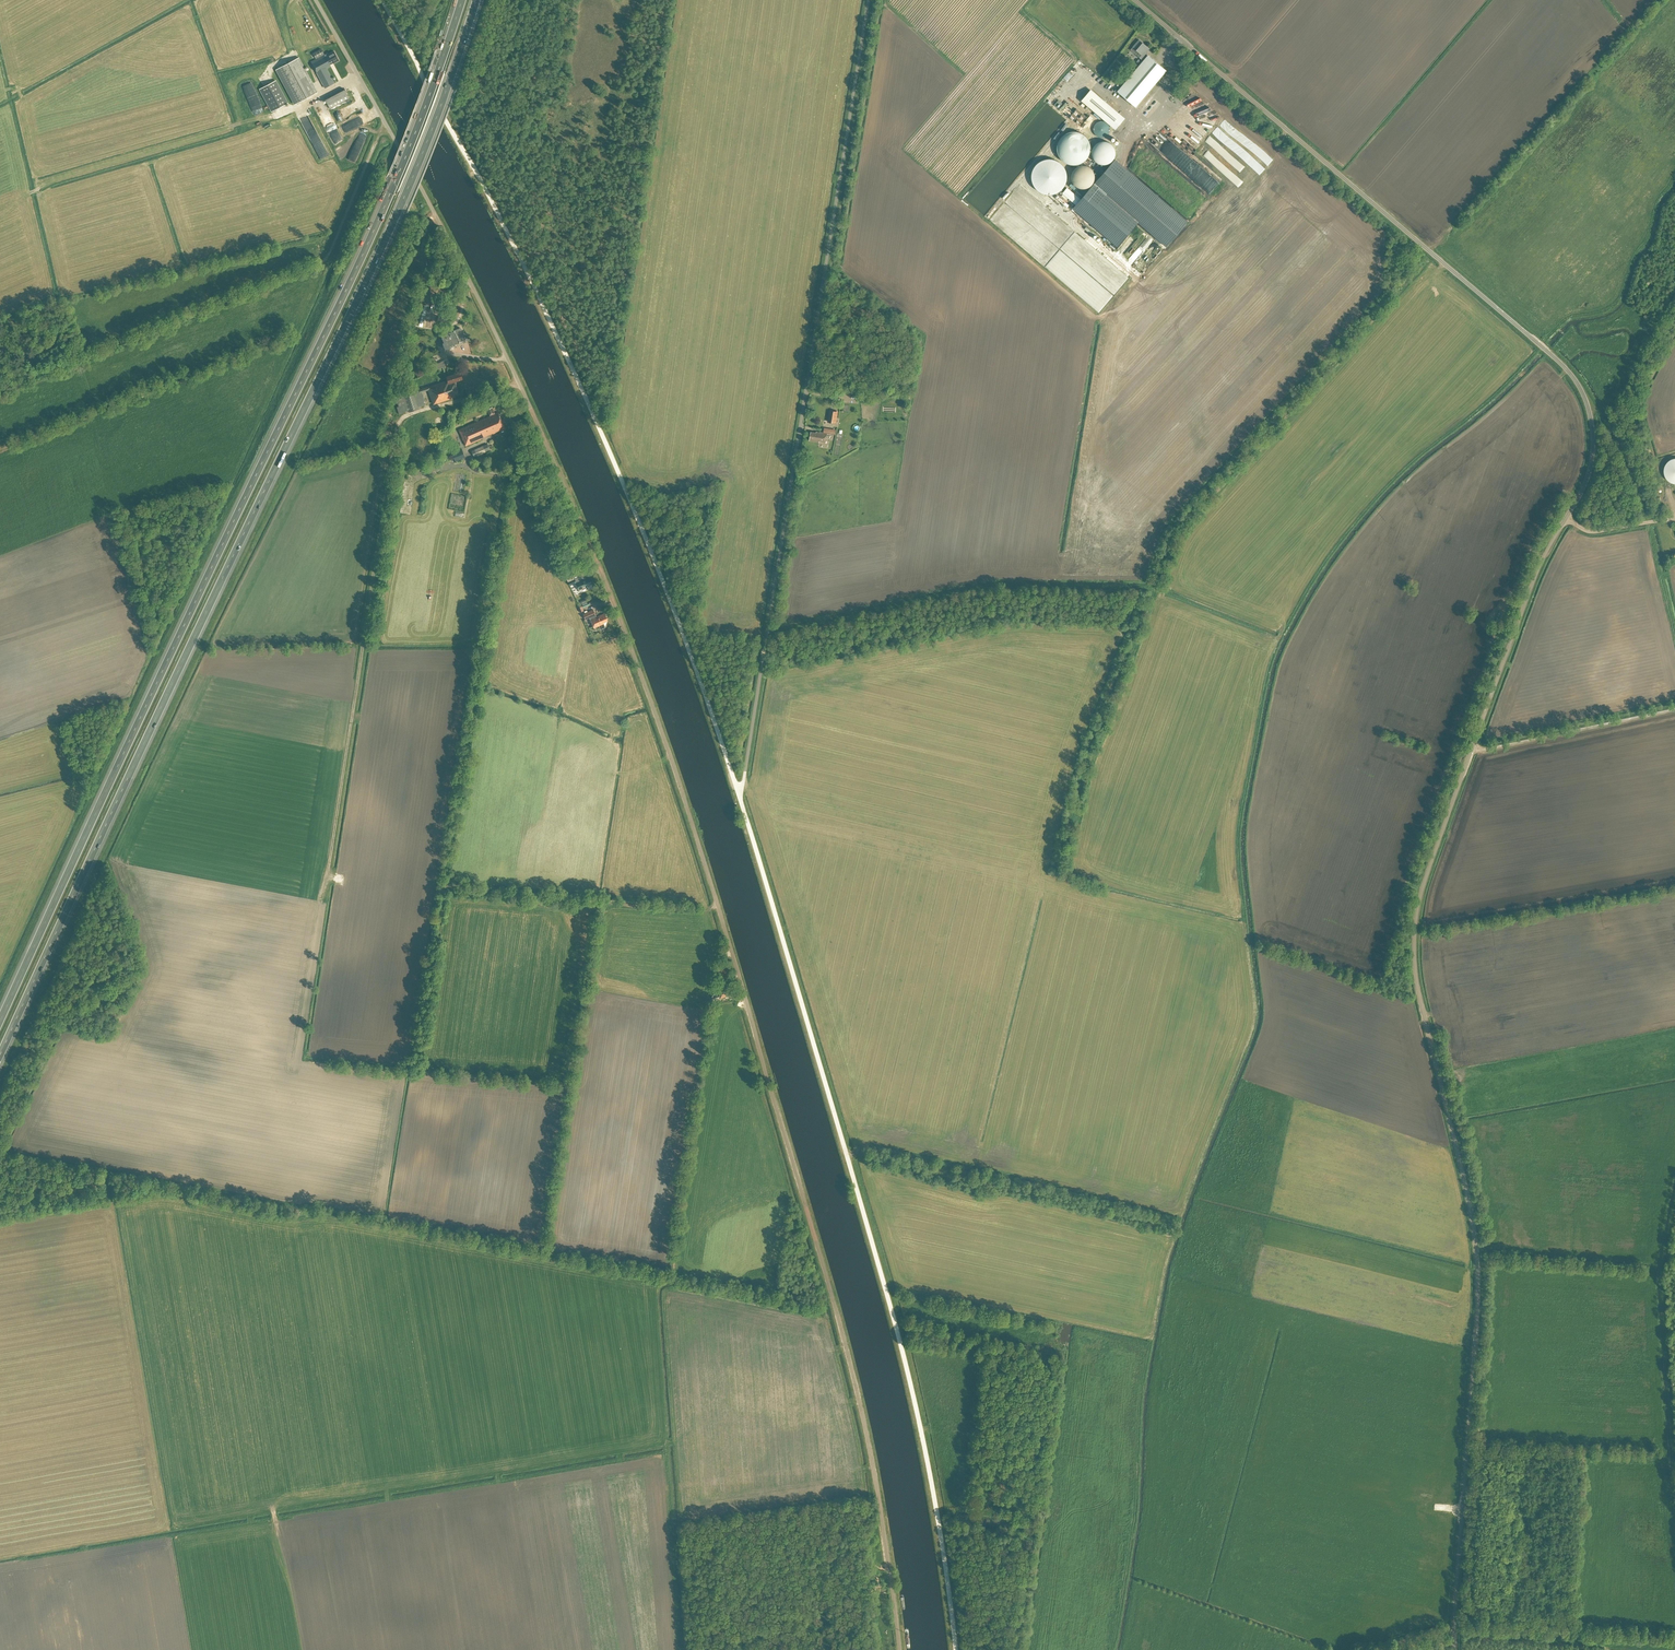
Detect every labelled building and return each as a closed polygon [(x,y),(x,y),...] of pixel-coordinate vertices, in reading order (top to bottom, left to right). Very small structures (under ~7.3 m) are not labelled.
[(313,46),(320,42),(315,33),(308,37),(313,46)] [(1133,48),(1139,53),(1137,55),(1145,62),(1118,94),(1135,109),(1166,72),(1146,54),(1150,50),(1140,40),(1133,48)] [(338,60),(333,51),(333,50),(324,55),(321,49),(313,53),(316,59),(310,62),(311,63),(324,89),(334,84),(326,69),(330,67),(330,65),(333,63),(333,65),(337,63),(336,61),(338,60)] [(299,57),(282,66),(276,70),(294,104),(300,101),(317,92),(299,57)] [(259,89),(271,112),(288,103),(276,80),(259,89)] [(244,85),(251,105),(259,102),(253,82),(244,85)] [(324,99),(330,109),(349,98),(344,88),(324,99)] [(1124,118),(1091,90),(1082,100),(1115,128),(1124,118)] [(361,108),(366,105),(362,99),(357,102),(361,108)] [(1206,119),(1207,122),(1222,120),(1221,116),(1217,117),(1216,113),(1213,113),(1212,111),(1202,112),(1203,120),(1206,119)] [(342,125),(345,133),(365,124),(362,116),(342,125)] [(1110,131),(1110,128),(1108,124),(1106,122),(1102,121),(1098,121),(1095,123),(1094,127),(1093,130),(1095,134),(1097,136),(1101,137),(1105,137),(1108,135),(1110,131)] [(358,131),(347,158),(357,162),(368,135),(358,131)] [(1089,154),(1090,150),(1090,147),(1090,143),(1088,139),(1086,136),(1083,134),(1080,132),(1076,131),(1072,131),(1068,132),(1065,134),(1062,136),(1060,139),(1058,142),(1057,146),(1057,150),(1058,153),(1059,157),(1061,160),(1064,162),(1068,164),(1071,165),(1075,165),(1079,164),(1082,162),(1085,160),(1088,157),(1089,154)] [(1112,145),(1109,142),(1105,141),(1102,141),(1098,142),(1095,145),(1093,148),(1092,152),(1092,155),(1094,159),(1096,162),(1100,164),(1103,164),(1107,164),(1111,162),(1113,159),(1115,156),(1115,152),(1114,148),(1112,145)] [(1031,177),(1032,181),(1034,185),(1036,189),(1040,192),(1044,193),(1048,194),(1053,194),(1057,192),(1060,190),(1063,187),(1065,183),(1066,178),(1066,174),(1065,170),(1063,166),(1060,163),(1056,161),(1052,159),(1048,159),(1043,160),(1039,162),(1036,165),(1033,168),(1032,173),(1031,177)] [(1095,179),(1095,175),(1094,171),(1091,168),(1088,165),(1084,164),(1079,165),(1076,167),(1073,170),(1071,174),(1071,178),(1072,182),(1075,185),(1078,188),(1082,189),(1086,188),(1090,186),(1093,183),(1095,179)] [(1092,189),(1075,209),(1088,219),(1109,218),(1109,215),(1105,207),(1102,205),(1102,202),(1106,197),(1111,197),(1114,194),(1115,195),(1115,190),(1119,185),(1122,184),(1122,176),(1125,173),(1126,173),(1125,170),(1127,173),(1125,176),(1129,174),(1131,176),(1134,173),(1124,165),(1122,168),(1110,168),(1095,185),(1097,188),(1092,189)] [(1074,194),(1067,187),(1062,193),(1069,199),(1074,194)] [(1154,236),(1175,246),(1187,219),(1185,218),(1183,218),(1180,225),(1175,225),(1170,223),(1170,217),(1154,218),(1155,221),(1152,228),(1154,229),(1154,236)] [(1118,245),(1120,246),(1134,232),(1135,230),(1137,228),(1139,223),(1139,221),(1138,224),(1138,221),(1135,219),(1134,222),(1131,222),(1131,224),(1128,223),(1129,220),(1127,219),(1114,218),(1113,219),(1111,224),(1111,223),(1108,223),(1104,228),(1099,228),(1114,242),(1115,242),(1118,245)] [(413,324),(422,327),(428,305),(419,303),(413,324)] [(445,349),(446,350),(450,348),(450,346),(463,340),(461,336),(464,335),(460,328),(447,334),(446,333),(444,332),(442,333),(441,336),(444,343),(443,343),(443,345),(443,347),(443,348),(444,349),(445,349)] [(428,361),(433,371),(447,365),(445,360),(437,364),(434,358),(428,361)] [(448,380),(419,390),(419,389),(413,391),(413,390),(409,391),(409,389),(406,391),(406,392),(402,393),(403,394),(397,396),(400,403),(398,404),(398,406),(401,406),(403,412),(409,410),(410,412),(420,408),(420,406),(426,404),(423,398),(425,397),(424,395),(422,396),(421,392),(429,389),(432,399),(433,399),(434,404),(456,396),(456,394),(460,393),(456,380),(462,378),(460,373),(447,377),(448,380)] [(465,388),(467,395),(482,391),(479,384),(465,388)] [(459,429),(466,445),(505,428),(498,412),(495,413),(492,407),(487,409),(490,415),(459,429)] [(829,410),(827,422),(836,423),(838,411),(829,410)] [(826,442),(828,433),(835,434),(836,430),(825,428),(824,432),(820,432),(820,433),(811,432),(810,441),(826,442)] [(428,451),(424,442),(419,444),(425,459),(430,456),(428,451)] [(471,451),(474,457),(490,450),(487,444),(471,451)] [(452,452),(456,462),(466,458),(462,448),(452,452)] [(568,582),(570,585),(576,583),(579,590),(588,586),(589,589),(593,587),(592,584),(593,584),(590,577),(577,583),(575,579),(568,582)] [(582,614),(585,620),(589,618),(593,628),(599,625),(601,629),(605,627),(603,622),(607,620),(605,614),(597,617),(594,609),(582,614)] [(1500,611),(1495,624),(1500,626),(1505,612),(1500,611)] [(724,995),(731,993),(729,987),(718,991),(720,998),(725,996),(724,995)]
